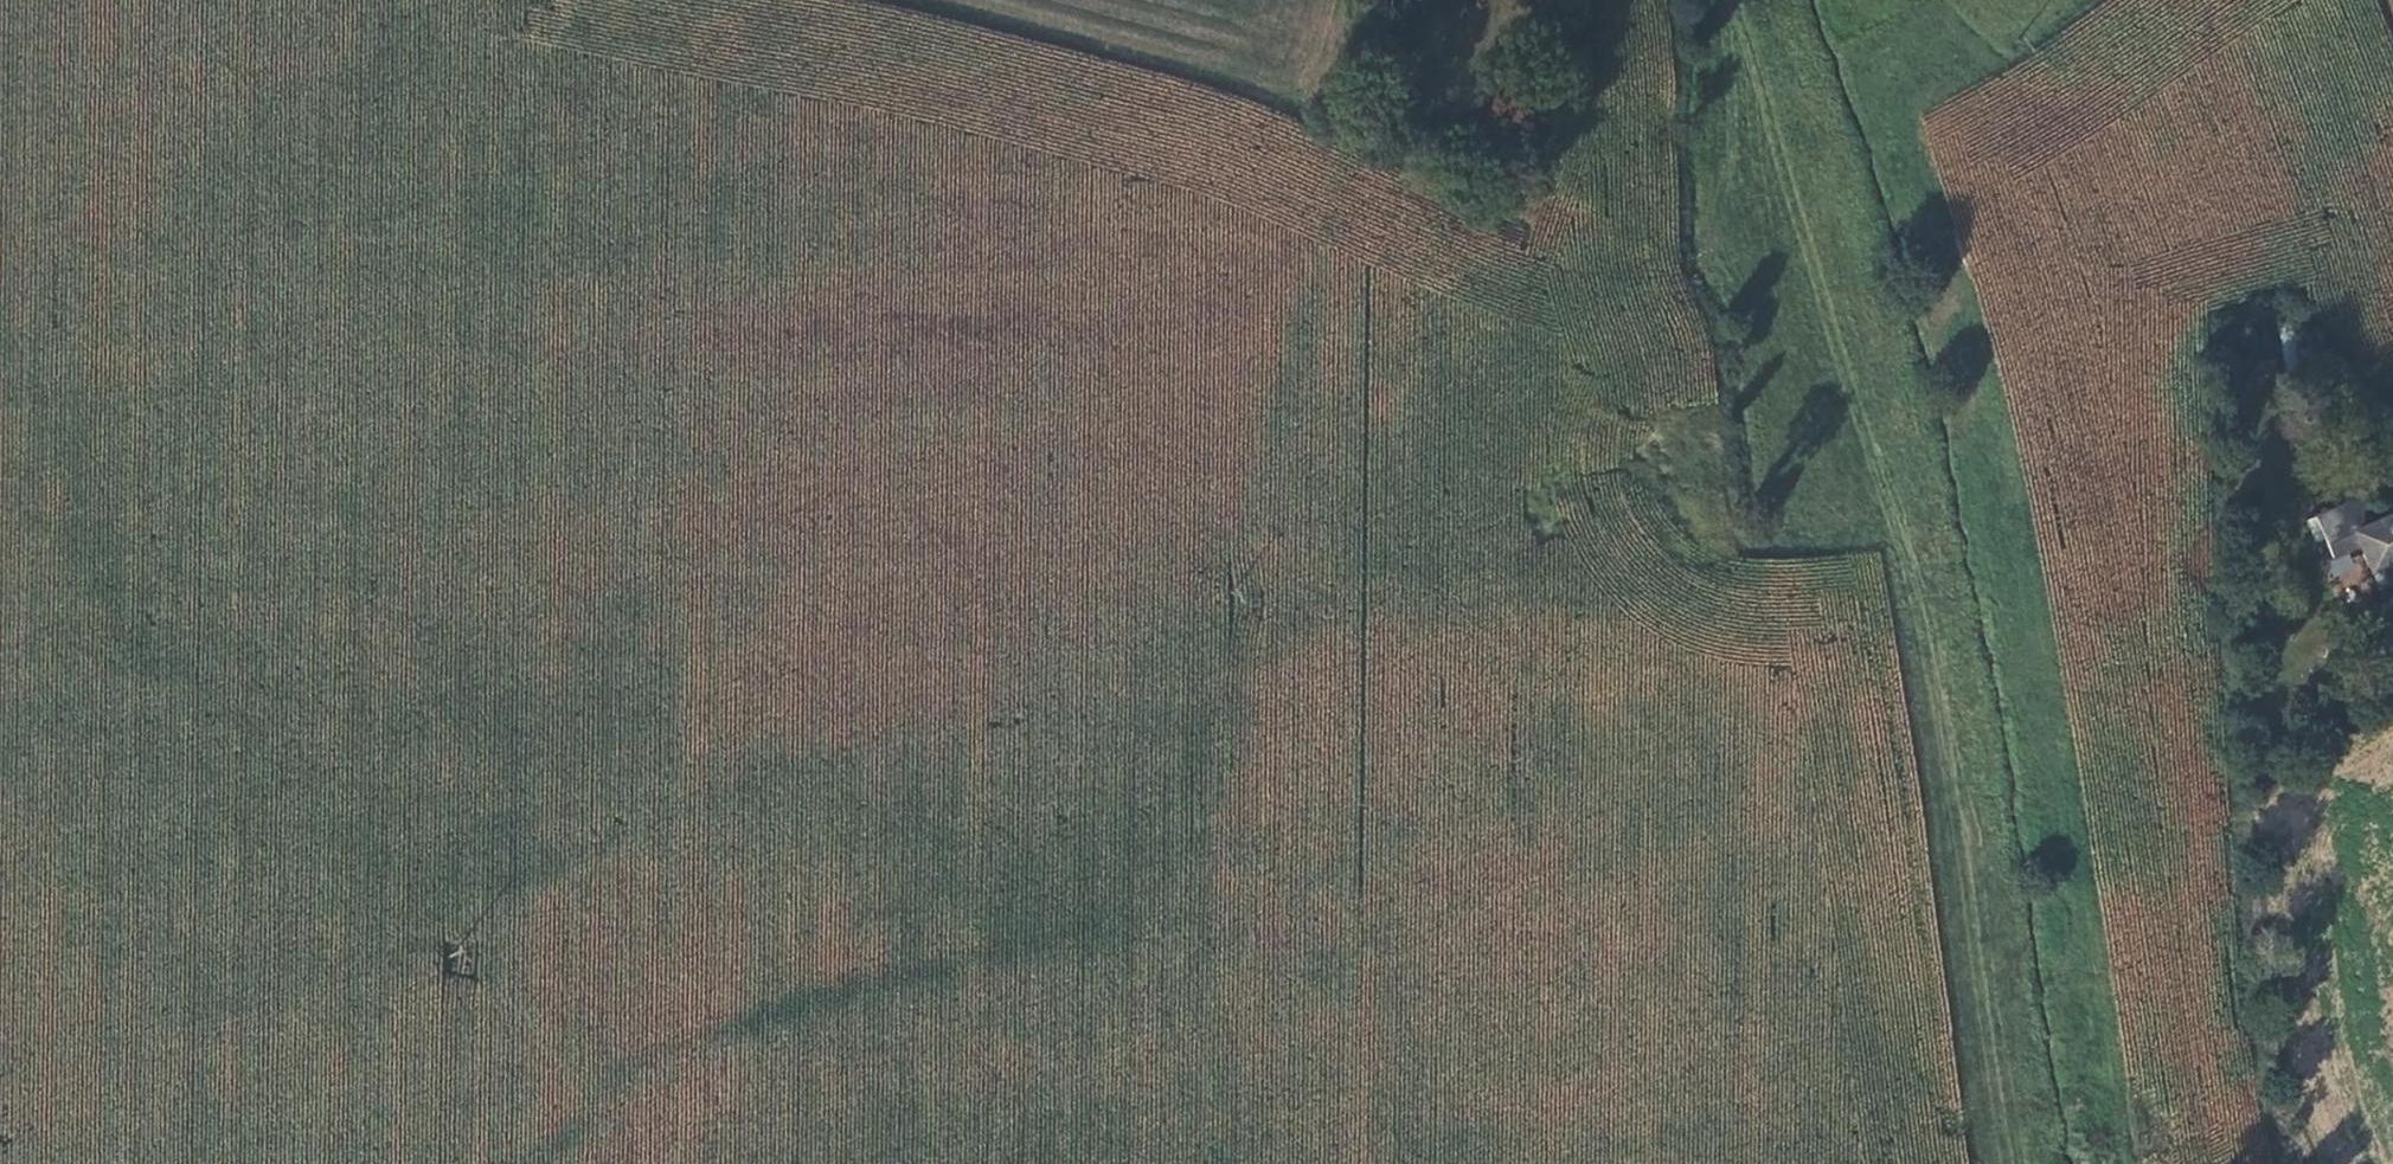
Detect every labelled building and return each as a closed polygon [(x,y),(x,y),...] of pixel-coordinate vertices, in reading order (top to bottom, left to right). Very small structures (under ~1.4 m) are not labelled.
[(2377,534),(2371,537),(2362,516),(2313,539),(2331,580),(2359,567),(2367,586),(2387,577),(2392,574),(2392,535),(2381,541),(2377,534)] [(2387,577),(2367,586),(2378,610),(2392,603),(2392,590),(2387,577)]
